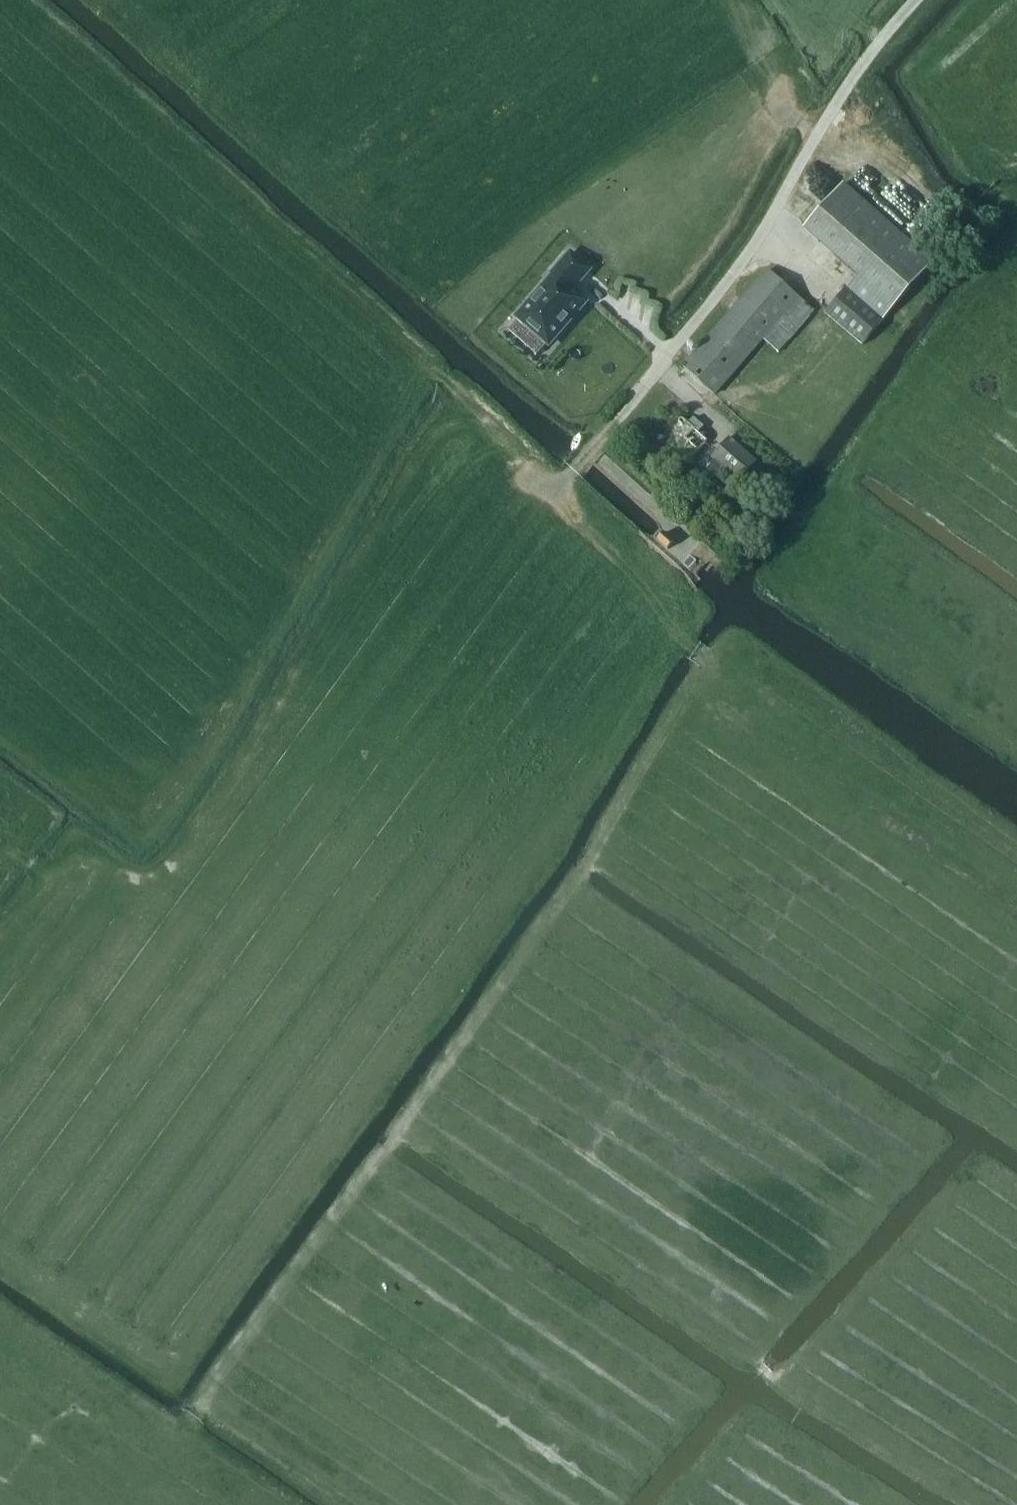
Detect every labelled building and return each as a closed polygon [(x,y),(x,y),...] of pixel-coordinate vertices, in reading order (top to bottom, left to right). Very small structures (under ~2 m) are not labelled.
[(857,276),(847,288),(884,319),(933,262),(844,183),(804,229),(857,276)] [(552,274),(554,276),(518,317),(549,344),(585,302),(571,290),(589,270),(570,253),(552,274)] [(763,339),(778,353),(815,311),(767,270),(682,366),(715,395),(763,339)] [(863,345),(884,319),(847,288),(825,313),(863,345)] [(676,432),(698,443),(704,431),(682,420),(676,432)] [(711,457),(739,481),(756,461),(729,437),(711,457)] [(657,540),(667,549),(674,542),(664,533),(657,540)]
